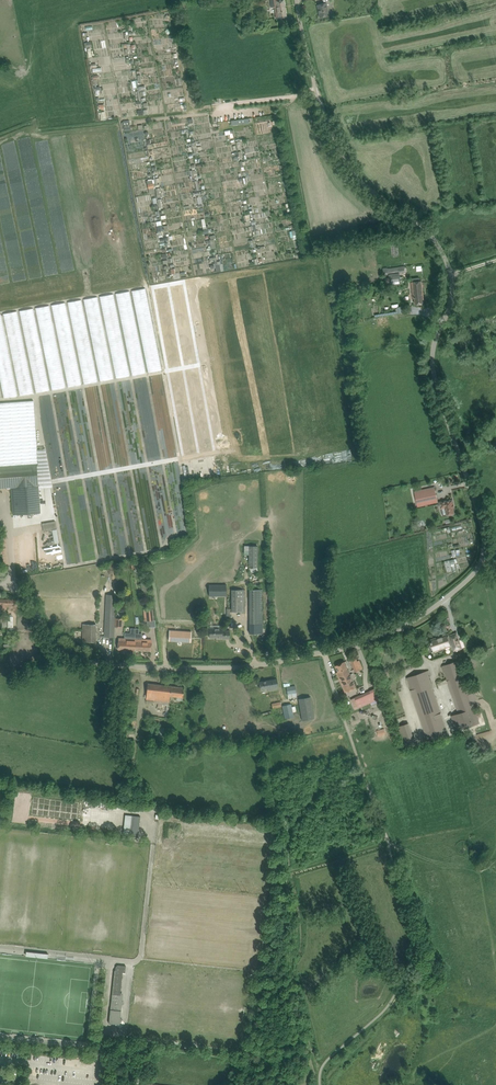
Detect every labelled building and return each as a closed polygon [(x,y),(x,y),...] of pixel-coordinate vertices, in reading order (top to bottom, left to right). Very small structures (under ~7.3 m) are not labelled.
[(271,8),(275,7),(276,12),(275,12),(276,18),(286,16),(285,7),(284,7),(284,6),(285,6),(284,0),(270,0),(271,8)] [(323,3),(317,5),(320,17),(329,15),(326,4),(330,4),(329,0),(323,0),(323,3)] [(148,179),(150,193),(156,193),(155,183),(161,182),(161,178),(148,179)] [(200,191),(194,192),(195,196),(197,195),(199,204),(202,203),(200,191)] [(293,239),(298,239),(297,223),(289,224),(290,236),(292,235),(293,239)] [(7,329),(0,321),(0,396),(13,395),(12,380),(33,362),(53,360),(97,376),(87,364),(95,340),(99,378),(159,373),(148,263),(133,305),(131,275),(118,311),(114,272),(101,309),(98,277),(85,311),(85,306),(54,309),(55,319),(36,297),(38,321),(19,299),(19,294),(7,329)] [(400,276),(389,278),(389,279),(390,286),(390,287),(401,285),(400,277),(400,276)] [(415,299),(415,305),(424,304),(422,281),(411,282),(413,299),(415,299)] [(11,487),(13,515),(41,513),(39,485),(37,464),(38,464),(34,401),(0,403),(0,488),(11,487)] [(414,491),(418,506),(438,502),(434,487),(414,491)] [(453,499),(447,500),(440,502),(441,508),(446,507),(447,515),(450,514),(450,515),(454,514),(454,513),(455,513),(453,508),(453,504),(454,504),(453,499)] [(249,546),(249,567),(258,567),(257,546),(249,546)] [(209,596),(210,596),(227,596),(227,584),(209,584),(209,596)] [(232,589),(232,611),(245,611),(245,589),(232,589)] [(249,589),(250,633),(263,633),(262,589),(249,589)] [(105,632),(105,637),(115,637),(115,632),(116,599),(116,594),(106,594),(106,599),(105,632)] [(1,609),(6,609),(7,606),(9,607),(10,606),(18,606),(18,600),(0,599),(0,609),(1,609)] [(1,615),(1,622),(2,622),(2,632),(8,631),(14,631),(13,617),(8,617),(8,615),(1,615)] [(82,641),(96,642),(96,624),(83,624),(82,641)] [(222,638),(230,638),(230,631),(222,631),(222,628),(209,628),(209,637),(222,637),(222,638)] [(169,632),(169,640),(178,641),(182,641),(191,642),(191,634),(191,631),(187,631),(183,631),(178,630),(174,630),(169,630),(169,632)] [(430,646),(429,647),(431,652),(432,652),(432,653),(434,653),(433,652),(434,652),(434,651),(438,650),(439,651),(440,652),(443,651),(443,650),(443,648),(450,646),(450,645),(452,645),(454,651),(462,648),(461,648),(459,641),(460,640),(459,638),(457,633),(449,635),(449,636),(447,637),(447,634),(446,634),(446,635),(442,637),(439,639),(438,637),(431,639),(432,645),(430,646)] [(119,638),(118,649),(135,650),(145,651),(152,651),(152,643),(152,640),(147,640),(135,639),(119,638)] [(350,659),(355,672),(363,668),(360,660),(358,661),(356,656),(350,659)] [(336,665),(335,666),(338,672),(337,672),(338,676),(344,674),(345,677),(351,674),(347,666),(345,661),(336,665)] [(459,661),(443,666),(459,714),(452,716),(457,731),(480,723),(475,708),(470,694),(476,692),(474,686),(468,688),(459,661)] [(407,678),(428,740),(448,733),(427,671),(407,678)] [(344,674),(338,676),(345,692),(356,688),(351,674),(345,677),(344,674)] [(259,682),(260,687),(261,689),(268,688),(268,690),(279,688),(277,678),(259,682)] [(146,699),(169,702),(170,702),(170,696),(183,697),(184,688),(148,683),(146,699)] [(295,685),(287,687),(288,690),(289,698),(297,696),(296,689),(295,685)] [(375,689),(366,692),(366,693),(370,703),(379,699),(375,689)] [(366,693),(366,692),(351,699),(354,707),(358,705),(359,708),(370,703),(366,693)] [(299,699),(302,720),(314,718),(311,697),(299,699)] [(282,706),(285,719),(293,717),(291,704),(282,706)] [(398,727),(405,748),(416,744),(409,723),(398,727)] [(130,836),(138,837),(140,816),(132,815),(130,836)] [(122,1020),(120,1017),(122,1005),(122,1004),(122,1002),(123,1001),(122,1000),(123,995),(120,994),(123,972),(125,972),(126,969),(126,966),(118,965),(116,966),(116,969),(114,971),(109,1023),(115,1024),(116,1025),(122,1020)]
